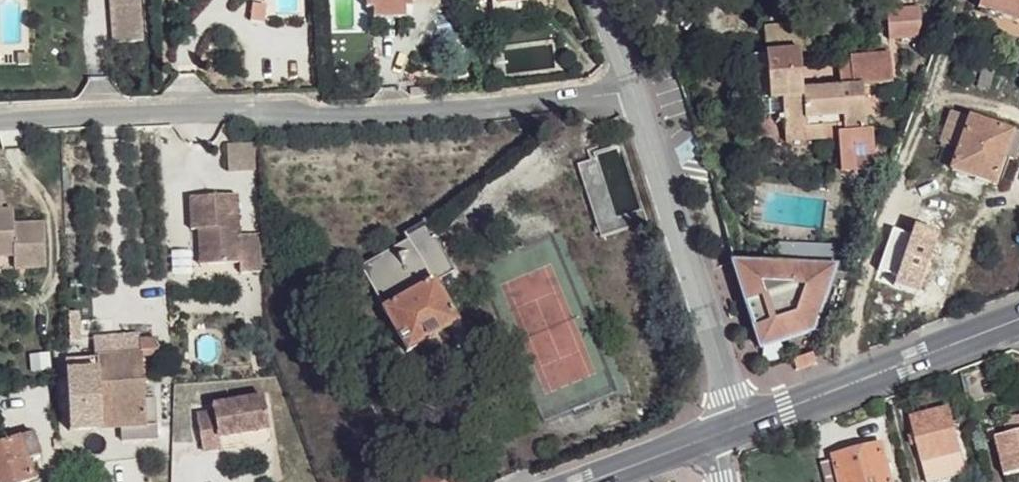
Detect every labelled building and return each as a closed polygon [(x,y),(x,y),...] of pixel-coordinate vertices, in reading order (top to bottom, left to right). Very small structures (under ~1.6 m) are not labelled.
[(115,44),(146,42),(143,0),(112,0),(115,44)] [(365,11),(373,10),(373,20),(406,19),(406,9),(413,10),(413,0),(365,0),(365,11)] [(493,14),(530,10),(528,2),(498,6),(497,0),(491,0),(493,14)] [(978,9),(1018,23),(1018,0),(981,0),(978,9)] [(920,11),(885,14),(886,44),(922,41),(920,11)] [(767,52),(800,50),(810,49),(807,23),(764,26),(767,52)] [(803,88),(800,50),(767,52),(770,98),(783,97),(786,133),(786,134),(823,132),(823,125),(837,124),(837,131),(866,129),(863,85),(872,84),(870,62),(840,64),(842,85),(803,88)] [(985,65),(978,85),(990,89),(996,68),(985,65)] [(1010,130),(952,110),(941,142),(958,148),(951,169),(990,183),(994,184),(1004,157),(1014,161),(1018,145),(1018,133),(1010,130)] [(823,132),(837,131),(837,124),(823,125),(823,132)] [(824,139),(823,132),(786,134),(787,142),(824,139)] [(254,171),(254,142),(226,142),(226,172),(254,171)] [(617,217),(598,159),(580,165),(602,236),(646,223),(641,210),(617,217)] [(833,171),(827,171),(825,188),(831,189),(833,171)] [(235,194),(187,197),(189,229),(196,229),(204,228),(206,264),(239,262),(239,272),(261,271),(259,233),(237,235),(235,194)] [(0,212),(0,258),(13,258),(13,271),(47,271),(47,226),(14,226),(14,212),(3,212),(0,212)] [(204,228),(196,229),(198,264),(206,264),(204,228)] [(936,244),(894,229),(879,270),(897,276),(894,285),(918,294),(936,244)] [(433,280),(409,239),(371,260),(376,269),(367,274),(386,307),(383,309),(407,352),(419,346),(447,330),(460,322),(435,280),(433,280)] [(838,268),(727,264),(755,352),(810,336),(838,268)] [(470,275),(469,274),(467,273),(464,274),(462,275),(460,278),(460,281),(462,283),(464,285),(470,284),(472,281),(471,278),(470,275)] [(455,342),(447,330),(419,346),(426,358),(455,342)] [(142,353),(143,356),(160,354),(159,338),(142,339),(142,353)] [(146,398),(143,356),(142,353),(67,359),(71,430),(123,427),(145,425),(146,398)] [(798,370),(816,364),(813,353),(795,359),(798,370)] [(213,411),(196,414),(201,449),(220,446),(218,436),(268,428),(263,396),(212,404),(213,411)] [(155,397),(146,398),(145,425),(156,425),(155,397)] [(912,419),(928,481),(941,481),(968,476),(949,408),(912,419)] [(1008,475),(1018,472),(1018,417),(1005,420),(1008,436),(998,439),(1005,475),(1008,475)] [(147,438),(145,425),(123,427),(123,440),(147,438)] [(0,445),(0,481),(28,481),(36,479),(29,457),(42,453),(34,432),(0,445)] [(821,463),(826,481),(892,481),(882,445),(834,457),(834,460),(821,463)] [(1008,475),(1009,481),(1018,481),(1018,472),(1008,475)]
